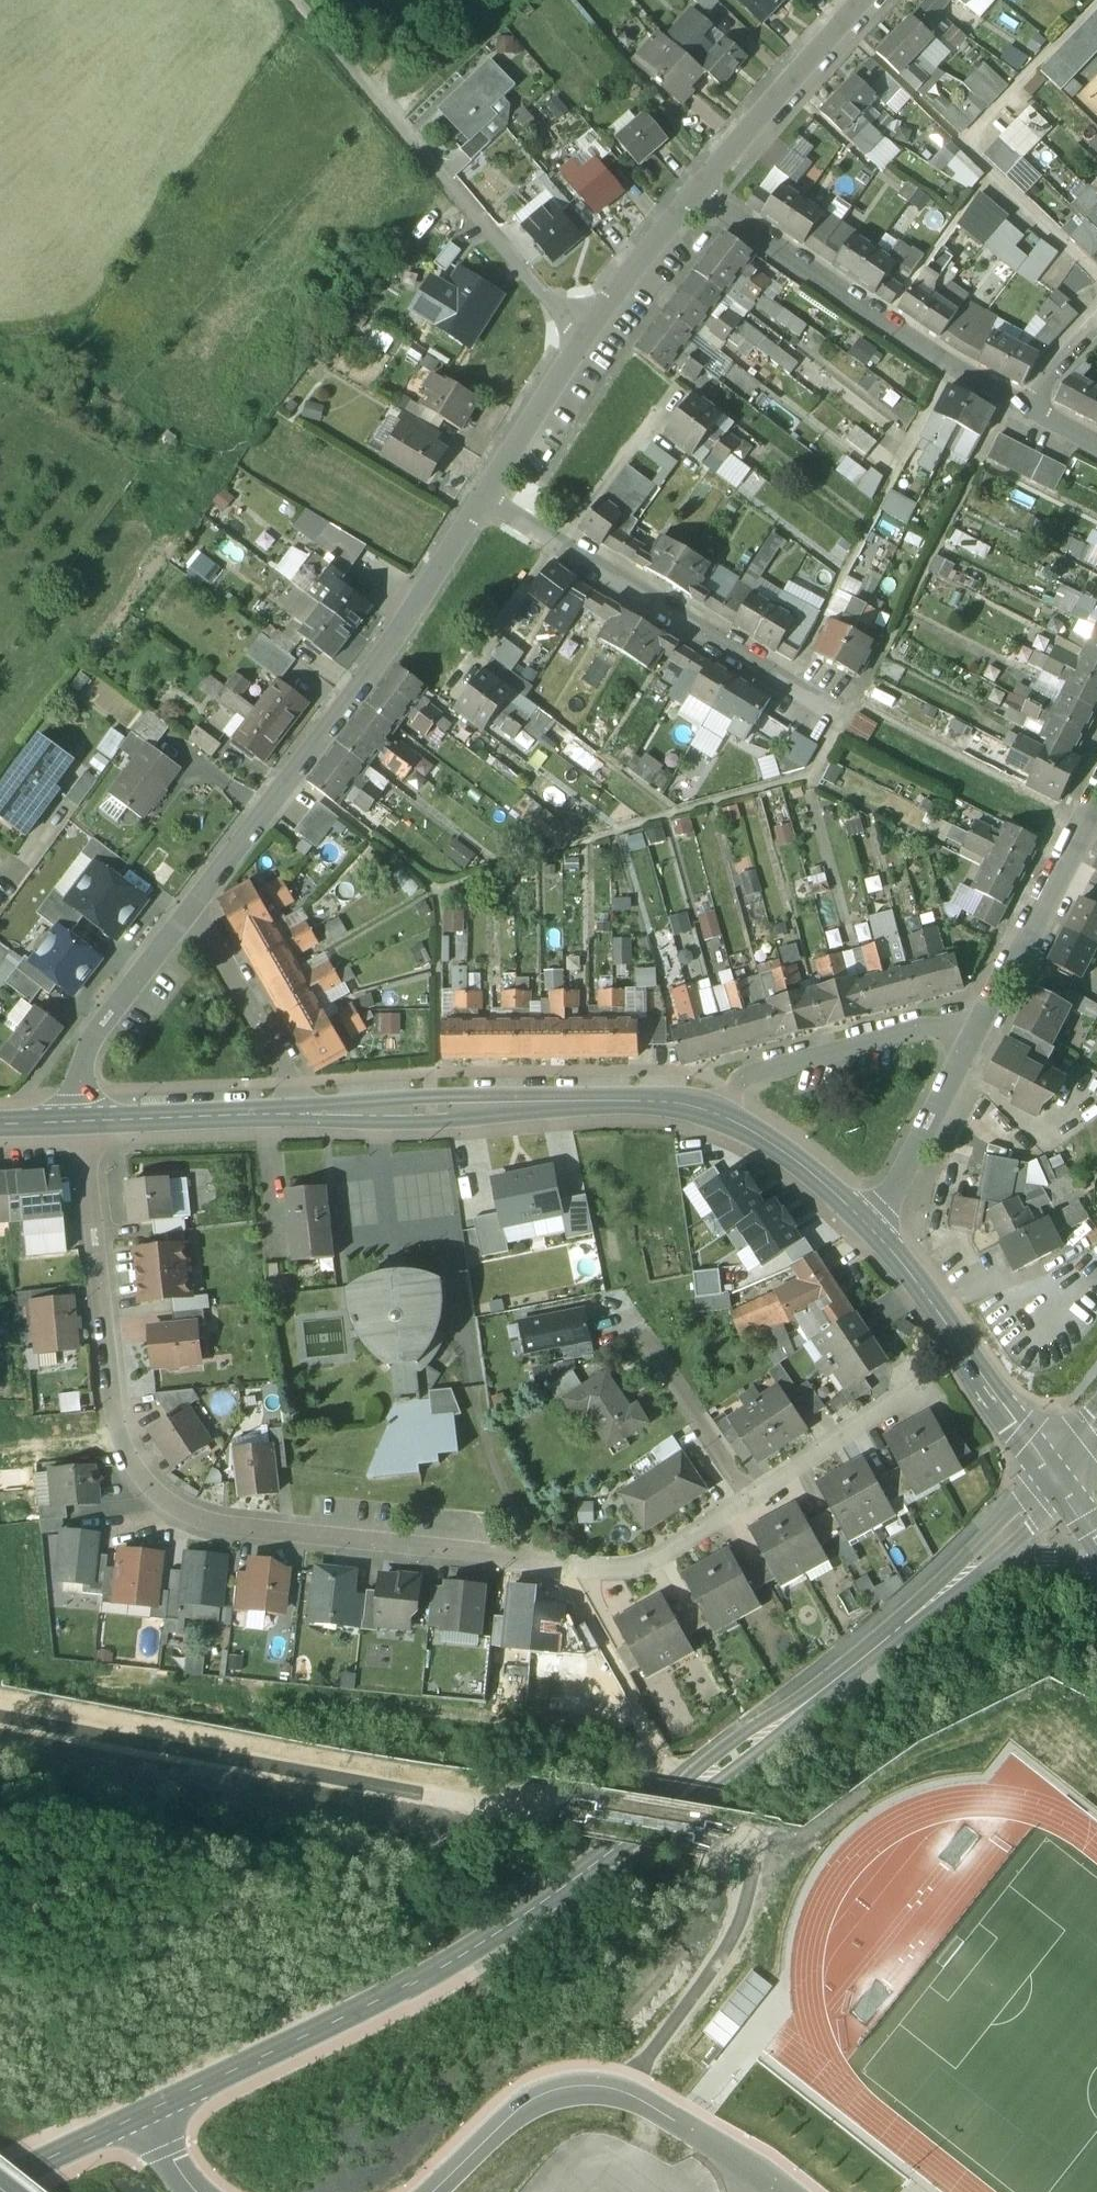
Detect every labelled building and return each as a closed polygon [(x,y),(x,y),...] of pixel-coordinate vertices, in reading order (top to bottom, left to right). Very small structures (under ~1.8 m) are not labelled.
[(716,0),(693,0),(709,14),(719,3),(716,0)] [(762,24),(784,0),(736,0),(762,24)] [(927,2),(939,14),(953,0),(929,0),(927,2)] [(927,2),(912,18),(924,30),(939,14),(927,2)] [(691,10),(667,37),(704,70),(723,86),(748,57),(726,39),(716,49),(702,36),(711,26),(691,10)] [(1040,72),(1062,93),(1096,57),(1096,12),(1040,72)] [(912,18),(895,36),(917,58),(934,39),(924,30),(912,18)] [(917,58),(895,36),(877,55),(900,76),(912,64),(917,58)] [(672,42),(646,73),(658,83),(657,84),(662,89),(663,88),(681,104),(693,91),(689,88),(704,70),(672,42)] [(870,61),(854,77),(867,89),(883,72),(870,61)] [(965,82),(989,106),(1011,86),(987,61),(965,82)] [(491,62),(442,110),(473,142),(474,143),(484,133),(499,118),(493,112),(517,88),(491,62)] [(912,64),(900,76),(917,92),(929,80),(912,64)] [(867,89),(854,77),(837,96),(861,118),(880,100),(867,89)] [(861,118),(837,96),(820,114),(843,135),(861,118)] [(1041,140),(1054,128),(1033,106),(986,152),(1026,194),(1045,176),(1042,173),(1058,157),(1041,140)] [(647,115),(618,141),(640,166),(669,140),(647,115)] [(882,138),(861,118),(843,135),(866,157),(882,138)] [(612,154),(593,132),(578,144),(595,165),(597,164),(598,166),(612,154)] [(473,142),(462,152),(473,163),(494,143),(484,133),(474,143),(473,142)] [(813,149),(800,139),(792,149),(805,160),(813,149)] [(987,175),(963,150),(955,157),(947,148),(935,159),(967,193),(987,175)] [(805,160),(792,149),(775,169),(796,186),(812,165),(805,160)] [(585,173),(575,161),(561,173),(581,197),(593,187),(592,185),(605,174),(598,166),(597,164),(595,165),(585,173)] [(605,174),(592,185),(593,187),(581,197),(597,216),(624,193),(607,173),(605,174)] [(1084,185),(1071,199),(1077,204),(1082,199),(1096,213),(1096,196),(1084,185)] [(773,203),(763,217),(784,231),(805,201),(784,186),(773,203)] [(773,203),(757,191),(747,206),(763,217),(773,203)] [(979,194),(957,226),(967,233),(971,227),(973,228),(987,206),(990,202),(979,194)] [(805,201),(784,231),(805,246),(815,231),(826,215),(805,201)] [(553,206),(526,229),(556,263),(583,240),(553,206)] [(987,206),(973,228),(971,227),(967,233),(984,247),(1007,222),(987,206)] [(826,215),(815,231),(829,241),(840,225),(826,215)] [(1007,222),(984,247),(1004,263),(1016,250),(1025,239),(1007,222)] [(1082,230),(1072,241),(1091,259),(1096,252),(1096,244),(1082,230)] [(829,241),(815,231),(805,246),(819,256),(829,241)] [(726,234),(711,254),(740,277),(748,267),(756,257),(726,234)] [(844,251),(834,266),(855,281),(876,250),(855,236),(844,251)] [(829,241),(819,256),(834,266),(844,251),(829,241)] [(1021,270),(1038,283),(1060,256),(1042,242),(1029,260),(1021,270)] [(910,252),(897,244),(888,257),(888,258),(897,264),(896,266),(901,269),(911,253),(910,252)] [(451,246),(435,266),(447,275),(462,254),(451,246)] [(876,250),(855,281),(876,295),(886,280),(887,278),(896,266),(897,264),(888,258),(888,257),(876,249),(876,250)] [(910,252),(911,253),(901,269),(910,276),(923,258),(911,250),(910,252)] [(1021,270),(1029,260),(1016,250),(1004,263),(1018,275),(1021,270)] [(740,277),(711,254),(696,274),(725,296),(732,288),(740,277)] [(942,271),(931,264),(916,285),(927,292),(942,271)] [(770,283),(748,267),(740,277),(761,294),(770,283)] [(450,292),(430,324),(471,350),(502,299),(462,273),(450,292)] [(696,274),(681,293),(710,316),(719,305),(725,296),(696,274)] [(761,294),(740,277),(732,288),(753,304),(761,294)] [(886,280),(876,295),(890,305),(901,290),(886,280)] [(450,292),(436,283),(428,295),(426,295),(424,297),(423,298),(423,301),(423,303),(416,315),(430,324),(450,292)] [(927,292),(916,285),(898,311),(920,326),(938,300),(927,292)] [(710,316),(681,293),(666,313),(695,335),(702,326),(710,316)] [(958,314),(938,300),(920,326),(940,340),(958,314)] [(967,303),(958,314),(940,340),(960,353),(986,315),(967,303)] [(740,321),(719,305),(710,316),(732,332),(740,321)] [(1067,306),(1027,350),(1039,358),(1079,317),(1067,306)] [(806,326),(782,309),(773,321),(798,338),(806,326)] [(695,335),(666,313),(651,331),(681,354),(689,344),(695,335)] [(1002,322),(986,315),(960,353),(980,364),(995,335),(1002,322)] [(732,332),(710,316),(702,326),(723,343),(724,342),(732,332)] [(995,335),(1016,346),(1025,334),(1002,322),(995,335)] [(381,326),(372,340),(389,351),(398,337),(381,326)] [(681,354),(651,331),(635,352),(665,374),(672,365),(681,354)] [(753,349),(732,332),(724,342),(723,343),(745,360),(753,349)] [(995,335),(980,364),(1001,375),(1016,346),(995,335)] [(860,336),(850,354),(870,364),(879,347),(860,336)] [(739,386),(748,376),(707,339),(698,348),(712,361),(707,367),(722,381),(727,375),(739,386)] [(710,360),(689,344),(681,354),(702,371),(710,360)] [(1027,350),(1016,346),(1001,375),(1024,387),(1039,358),(1027,350)] [(426,356),(417,350),(411,358),(421,364),(426,356)] [(702,371),(681,354),(672,365),(694,381),(702,371)] [(883,418),(908,431),(923,402),(868,374),(861,388),(890,403),(883,418)] [(441,378),(422,409),(461,433),(480,402),(441,378)] [(1090,386),(1084,398),(1076,414),(1096,425),(1096,389),(1090,386)] [(1084,398),(1063,387),(1055,403),(1076,414),(1084,398)] [(950,388),(936,415),(949,422),(959,427),(973,400),(950,388)] [(694,395),(679,415),(708,437),(716,426),(723,417),(694,395)] [(995,411),(973,400),(959,427),(968,432),(980,438),(995,411)] [(440,435),(406,415),(395,433),(400,436),(404,429),(433,446),(440,435)] [(708,437),(679,415),(663,435),(693,457),(700,447),(708,437)] [(936,415),(924,438),(937,444),(949,422),(936,415)] [(739,443),(716,426),(708,437),(730,454),(739,443)] [(877,445),(855,428),(846,440),(867,457),(877,445)] [(433,446),(404,429),(400,436),(386,459),(401,468),(402,471),(410,476),(413,475),(426,483),(444,453),(433,446)] [(980,438),(968,432),(956,454),(969,461),(980,438)] [(1011,442),(999,436),(988,458),(999,464),(1011,442)] [(730,454),(708,437),(700,447),(723,464),(730,454)] [(1011,442),(999,464),(1010,470),(1021,447),(1011,442)] [(1032,453),(1021,447),(1010,470),(1020,475),(1032,453)] [(1043,458),(1032,453),(1020,475),(1032,481),(1043,458)] [(872,497),(885,480),(850,454),(837,471),(872,497)] [(1043,458),(1032,481),(1043,487),(1055,464),(1043,458)] [(1055,464),(1043,487),(1055,492),(1066,470),(1055,464)] [(605,501),(624,516),(650,483),(630,468),(605,501)] [(603,500),(581,529),(602,546),(603,545),(613,531),(624,516),(605,501),(603,500)] [(913,517),(887,505),(883,513),(908,526),(913,517)] [(342,535),(330,526),(309,552),(314,555),(314,554),(345,578),(368,548),(343,533),(342,535)] [(952,543),(989,558),(994,545),(957,530),(952,543)] [(628,540),(613,531),(603,545),(618,555),(628,540)] [(688,553),(663,537),(649,560),(640,554),(633,564),(668,586),(688,553)] [(643,549),(628,540),(618,555),(633,564),(640,554),(643,549)] [(201,549),(187,565),(210,585),(224,569),(201,549)] [(714,569),(688,553),(668,586),(703,607),(709,597),(700,591),(714,569)] [(345,578),(314,554),(314,555),(291,584),(322,606),(339,584),(340,585),(345,578)] [(931,570),(949,579),(956,565),(938,556),(931,570)] [(555,565),(533,594),(554,610),(564,596),(575,582),(576,581),(555,565)] [(858,596),(864,583),(848,576),(842,589),(858,596)] [(591,592),(575,582),(564,596),(582,607),(591,592)] [(339,584),(322,606),(354,631),(371,609),(340,585),(339,584)] [(1089,584),(1083,595),(1096,603),(1096,588),(1089,584)] [(609,604),(591,592),(582,607),(600,618),(603,613),(609,604)] [(728,602),(712,592),(709,597),(703,607),(719,617),(728,602)] [(855,602),(839,594),(827,618),(832,624),(832,623),(842,628),(855,602)] [(734,626),(734,627),(755,640),(774,608),(753,595),(743,611),(734,626)] [(1083,595),(1077,607),(1092,615),(1095,609),(1096,610),(1096,603),(1083,595)] [(582,607),(564,596),(554,610),(570,622),(582,607)] [(743,611),(728,602),(719,617),(734,626),(743,611)] [(867,607),(855,602),(842,628),(854,634),(867,607)] [(644,625),(609,604),(603,613),(614,619),(600,641),(625,656),(644,625)] [(354,631),(322,606),(300,635),(332,659),(354,631)] [(867,607),(854,634),(866,640),(879,613),(867,607)] [(774,608),(755,640),(776,653),(786,637),(796,620),(774,608)] [(813,630),(796,620),(786,637),(803,647),(813,630)] [(832,624),(816,656),(837,666),(854,634),(842,628),(832,623),(832,624)] [(680,647),(644,625),(625,656),(651,672),(665,650),(674,656),(680,647)] [(512,626),(494,653),(514,667),(533,640),(512,626)] [(1091,642),(1086,651),(1096,657),(1096,630),(1091,642)] [(1091,642),(1073,633),(1068,643),(1085,652),(1086,651),(1091,642)] [(854,634),(837,666),(860,678),(876,645),(866,640),(854,634)] [(297,661),(263,635),(248,655),(280,681),(281,681),(297,661)] [(803,647),(786,637),(776,653),(793,662),(803,647)] [(696,657),(680,647),(674,656),(671,661),(687,671),(696,657)] [(1081,661),(1056,648),(1049,660),(1075,673),(1081,661)] [(1086,651),(1085,652),(1081,661),(1075,673),(1096,684),(1096,657),(1086,651)] [(533,653),(523,669),(537,678),(547,663),(533,653)] [(711,666),(696,657),(687,671),(702,681),(711,666)] [(1075,673),(1049,660),(1043,672),(1059,680),(1070,682),(1075,673)] [(733,677),(712,665),(711,666),(702,681),(693,696),(714,709),(733,677)] [(427,689),(398,667),(383,686),(412,709),(421,697),(427,689)] [(515,693),(486,671),(470,691),(500,714),(508,702),(515,693)] [(702,681),(687,671),(671,699),(685,708),(693,696),(702,681)] [(1075,673),(1070,682),(1064,694),(1096,711),(1096,684),(1075,673)] [(250,683),(238,674),(228,688),(240,697),(250,683)] [(754,690),(733,677),(714,709),(735,721),(754,690)] [(281,681),(280,681),(258,711),(286,732),(309,703),(281,681)] [(412,709),(383,686),(368,706),(397,728),(406,717),(412,709)] [(240,697),(228,688),(217,703),(229,712),(240,697)] [(772,699),(755,688),(754,690),(735,721),(752,732),(757,722),(772,699)] [(470,691),(455,710),(485,732),(492,724),(500,714),(470,691)] [(1058,706),(1049,699),(1033,691),(1027,703),(1053,716),(1058,706)] [(1096,711),(1064,694),(1058,706),(1053,716),(1086,733),(1096,711)] [(421,697),(412,709),(435,726),(443,716),(429,705),(429,704),(421,697)] [(531,720),(508,702),(500,714),(523,731),(531,720)] [(1053,716),(1027,703),(1021,715),(1029,719),(1037,723),(1048,725),(1053,716)] [(397,728),(368,706),(353,725),(382,747),(388,739),(397,728)] [(412,709),(406,717),(410,720),(413,717),(417,720),(412,726),(426,737),(435,726),(412,709)] [(171,727),(149,711),(132,734),(149,746),(149,745),(155,749),(171,727)] [(286,732),(258,711),(235,741),(263,762),(286,732)] [(878,725),(859,713),(853,723),(872,735),(878,725)] [(523,731),(500,714),(492,724),(515,741),(523,731)] [(1086,733),(1053,716),(1048,725),(1042,737),(1041,738),(1049,742),(1050,741),(1075,754),(1086,733)] [(1037,723),(1029,719),(1024,728),(1042,737),(1048,725),(1037,723)] [(872,735),(853,723),(847,733),(866,745),(872,735)] [(382,747),(353,725),(338,744),(368,766),(377,755),(382,747)] [(98,750),(113,759),(127,737),(113,727),(98,750)] [(221,747),(196,729),(188,739),(213,758),(221,747)] [(1019,737),(1010,732),(1004,744),(1013,749),(1019,737)] [(795,733),(782,755),(806,769),(819,747),(795,733)] [(1045,750),(1019,737),(1013,749),(1013,750),(1039,763),(1045,750)] [(37,738),(0,789),(0,818),(26,837),(40,819),(34,815),(72,764),(37,738)] [(388,739),(382,747),(412,770),(421,759),(399,743),(395,749),(392,746),(394,743),(388,739)] [(1075,754),(1050,741),(1049,742),(1045,750),(1039,763),(1072,780),(1083,758),(1075,754)] [(368,766),(338,744),(324,764),(353,786),(359,778),(368,766)] [(149,746),(111,796),(142,820),(181,769),(155,749),(149,745),(149,746)] [(382,747),(377,755),(382,759),(384,756),(387,759),(383,764),(404,780),(412,770),(382,747)] [(1039,763),(1013,750),(1007,762),(1032,775),(1039,763)] [(1072,780),(1039,763),(1032,775),(1027,785),(1060,802),(1072,780)] [(353,786),(324,764),(308,784),(338,806),(345,796),(353,786)] [(98,782),(85,772),(66,799),(79,808),(98,782)] [(364,781),(359,778),(353,786),(376,803),(384,793),(365,778),(364,781)] [(376,803),(353,786),(345,796),(368,813),(376,803)] [(338,819),(319,803),(311,813),(331,829),(338,819)] [(331,829),(311,813),(304,823),(324,838),(331,829)] [(324,838),(304,823),(296,832),(316,848),(324,838)] [(1001,836),(976,823),(970,834),(995,847),(1001,836)] [(792,824),(777,827),(781,844),(796,840),(792,824)] [(1040,841),(1007,825),(1001,836),(995,847),(1028,864),(1040,841)] [(969,834),(954,827),(947,839),(963,847),(969,834)] [(995,847),(970,834),(970,835),(969,834),(963,847),(989,860),(995,847)] [(129,865),(93,838),(82,854),(96,864),(97,863),(118,879),(129,865)] [(1028,864),(995,847),(989,860),(984,869),(1017,885),(1028,864)] [(395,868),(380,857),(372,867),(386,879),(395,868)] [(69,901),(68,902),(85,915),(117,939),(146,900),(118,879),(97,863),(96,864),(69,901)] [(1017,885),(984,869),(973,891),(987,898),(1006,908),(1017,885)] [(282,879),(258,894),(263,905),(273,900),(288,891),(282,879)] [(251,883),(218,902),(231,923),(263,905),(258,894),(251,883)] [(827,883),(811,887),(813,896),(829,892),(827,883)] [(85,915),(68,902),(69,901),(55,890),(46,902),(78,926),(85,915)] [(295,903),(288,891),(273,900),(279,911),(295,903)] [(987,898),(973,891),(962,911),(976,918),(987,898)] [(1006,908),(987,898),(976,918),(976,919),(995,929),(1006,908)] [(1082,899),(1066,931),(1096,947),(1096,907),(1082,899)] [(78,926),(46,902),(37,913),(58,929),(59,928),(70,936),(78,926)] [(263,905),(231,923),(243,945),(243,944),(275,926),(276,926),(263,905)] [(466,931),(466,905),(446,905),(446,931),(466,931)] [(971,917),(951,907),(945,917),(965,927),(971,917)] [(707,939),(723,935),(717,909),(700,913),(707,939)] [(671,917),(677,935),(694,929),(689,911),(671,917)] [(305,921),(284,933),(282,938),(287,947),(312,933),(305,921)] [(857,925),(862,942),(876,939),(871,921),(857,925)] [(275,926),(243,944),(243,945),(255,965),(287,947),(282,938),(275,926)] [(70,936),(59,928),(58,929),(54,935),(48,937),(43,940),(39,944),(37,950),(38,957),(33,962),(33,963),(59,983),(74,995),(101,960),(70,936)] [(936,928),(923,932),(923,933),(930,960),(944,956),(936,928)] [(1066,931),(1048,964),(1082,981),(1096,951),(1096,947),(1066,931)] [(312,933),(287,947),(292,956),(298,956),(319,944),(312,933)] [(923,933),(910,936),(916,959),(920,963),(930,960),(923,933)] [(614,964),(633,965),(633,939),(615,938),(614,964)] [(889,942),(876,945),(884,973),(893,970),(895,965),(889,942)] [(0,943),(0,970),(13,953),(0,943)] [(876,945),(863,949),(869,972),(873,975),(884,973),(876,945)] [(287,947),(255,965),(267,986),(299,968),(292,956),(287,947)] [(848,977),(842,954),(829,958),(837,985),(847,983),(848,977)] [(944,956),(930,960),(940,996),(964,989),(954,954),(944,956)] [(33,962),(26,957),(17,970),(50,995),(59,983),(33,963),(33,962)] [(829,958),(817,961),(823,984),(827,988),(837,985),(829,958)] [(920,963),(907,967),(917,1002),(940,996),(930,960),(920,963)] [(330,962),(304,977),(311,989),(320,984),(336,975),(337,975),(330,962)] [(795,967),(782,971),(790,998),(799,995),(801,990),(795,967)] [(893,970),(884,973),(893,1008),(917,1002),(907,967),(893,970)] [(299,968),(267,986),(279,1007),(311,989),(304,977),(299,968)] [(658,987),(658,968),(637,968),(638,987),(658,987)] [(581,984),(581,969),(546,970),(547,985),(581,984)] [(790,998),(782,971),(770,974),(776,997),(780,1001),(790,998)] [(873,975),(860,979),(870,1015),(893,1008),(884,973),(873,975)] [(336,975),(320,984),(327,995),(342,987),(336,975)] [(847,983),(837,985),(846,1021),(870,1015),(860,979),(847,983)] [(755,1003),(748,980),(736,983),(743,1011),(753,1008),(755,1003)] [(743,1011),(736,983),(723,987),(729,1009),(733,1014),(743,1011)] [(720,1017),(712,989),(701,992),(699,984),(686,988),(696,1023),(720,1017)] [(827,988),(813,992),(823,1027),(846,1021),(837,985),(827,988)] [(696,1023),(686,988),(673,991),(683,1027),(696,1023)] [(1072,1007),(1036,988),(1015,1029),(1051,1047),(1072,1007)] [(311,989),(279,1007),(290,1028),(291,1028),(323,1010),(322,1010),(311,989)] [(613,1020),(613,991),(600,992),(600,1015),(603,1020),(607,1020),(613,1020)] [(626,991),(613,991),(613,1020),(629,1020),(629,1008),(627,1008),(626,991)] [(530,992),(517,993),(517,1021),(527,1021),(527,1017),(530,1017),(530,992)] [(565,1020),(564,992),(552,992),(552,1021),(565,1020)] [(578,1013),(578,992),(564,992),(565,1020),(575,1020),(575,1013),(578,1013)] [(799,995),(790,998),(799,1034),(823,1027),(813,992),(799,995)] [(455,993),(442,993),(442,1022),(443,1022),(455,1022),(455,993)] [(468,1022),(468,993),(455,993),(455,1022),(468,1022)] [(481,1010),(481,993),(468,993),(468,1022),(493,1021),(493,1011),(492,1010),(481,1010)] [(517,1021),(517,993),(503,993),(504,1011),(504,1016),(507,1015),(506,1021),(517,1021)] [(780,1001),(766,1005),(776,1040),(799,1034),(790,998),(780,1001)] [(753,1008),(743,1011),(753,1046),(776,1040),(766,1005),(753,1008)] [(353,1006),(329,1019),(335,1031),(360,1017),(353,1006)] [(0,1057),(0,1058),(28,1078),(66,1027),(37,1007),(0,1057)] [(323,1010),(291,1028),(290,1028),(302,1049),(335,1031),(329,1019),(323,1009),(322,1010),(323,1010)] [(504,1011),(493,1011),(493,1021),(506,1021),(507,1015),(504,1016),(504,1011)] [(720,1017),(729,1053),(753,1046),(743,1011),(733,1014),(720,1017)] [(384,1033),(400,1033),(401,1014),(384,1014),(384,1033)] [(360,1017),(335,1031),(342,1042),(366,1029),(360,1017)] [(720,1017),(696,1023),(706,1059),(729,1053),(720,1017)] [(653,1019),(639,1020),(639,1045),(653,1045),(653,1019)] [(666,1045),(666,1019),(653,1019),(653,1045),(666,1045)] [(552,1021),(541,1021),(541,1058),(565,1057),(565,1020),(552,1021)] [(575,1020),(565,1020),(565,1057),(589,1057),(589,1020),(575,1020)] [(603,1020),(589,1020),(589,1057),(614,1057),(613,1020),(607,1020),(603,1020)] [(629,1020),(613,1020),(614,1057),(639,1057),(639,1045),(639,1020),(629,1020)] [(493,1021),(468,1022),(469,1058),(493,1058),(493,1021)] [(506,1021),(493,1021),(493,1058),(517,1058),(517,1021),(506,1021)] [(527,1021),(517,1021),(517,1058),(541,1058),(541,1021),(527,1021)] [(469,1058),(468,1022),(455,1022),(443,1022),(443,1059),(469,1058)] [(683,1027),(672,1030),(681,1066),(706,1059),(696,1023),(683,1027)] [(1051,1047),(1015,1029),(990,1078),(991,1085),(1003,1091),(1004,1096),(1014,1101),(1015,1107),(1035,1117),(1046,1095),(1051,1098),(1061,1079),(1045,1071),(1056,1050),(1051,1047)] [(335,1031),(302,1049),(314,1072),(348,1053),(342,1042),(335,1031)] [(1081,1047),(1075,1059),(1096,1071),(1096,1055),(1081,1047)] [(1031,1165),(985,1157),(974,1224),(983,1225),(991,1221),(987,1214),(1018,1200),(1043,1188),(1027,1184),(1031,1165)] [(737,1228),(768,1208),(741,1167),(701,1194),(728,1234),(737,1228)] [(555,1170),(523,1177),(534,1223),(564,1216),(561,1203),(555,1170)] [(56,1172),(2,1177),(7,1221),(8,1223),(22,1222),(61,1219),(56,1172)] [(1074,1173),(1065,1178),(1074,1194),(1084,1189),(1074,1173)] [(505,1228),(534,1223),(523,1177),(495,1182),(502,1214),(505,1228)] [(1065,1178),(1043,1188),(1048,1199),(1063,1226),(1068,1223),(1085,1213),(1074,1194),(1065,1178)] [(188,1179),(169,1182),(173,1218),(185,1216),(185,1217),(193,1217),(188,1179)] [(169,1181),(129,1185),(134,1224),(155,1222),(174,1220),(173,1218),(169,1182),(169,1181)] [(327,1188),(288,1193),(294,1243),(333,1239),(327,1188)] [(1043,1188),(1018,1200),(1024,1211),(1048,1199),(1043,1188)] [(587,1197),(561,1203),(570,1240),(595,1234),(587,1197)] [(768,1208),(737,1228),(763,1267),(806,1239),(779,1200),(768,1208)] [(1018,1200),(987,1214),(991,1221),(1003,1244),(1032,1228),(1024,1211),(1018,1200)] [(505,1228),(502,1214),(475,1220),(482,1257),(510,1252),(505,1228)] [(185,1216),(173,1218),(174,1220),(155,1222),(156,1234),(187,1231),(185,1217),(185,1216)] [(61,1219),(22,1222),(26,1258),(65,1254),(61,1219)] [(1048,1225),(1034,1232),(1032,1228),(1003,1244),(1018,1272),(1061,1249),(1048,1225)] [(333,1239),(294,1243),(296,1262),(335,1258),(333,1239)] [(188,1245),(136,1250),(142,1303),(193,1298),(188,1245)] [(816,1258),(795,1269),(804,1283),(777,1297),(790,1321),(795,1318),(810,1344),(816,1340),(853,1314),(826,1272),(824,1270),(816,1258)] [(279,1264),(267,1265),(270,1290),(282,1288),(279,1264)] [(383,1273),(385,1279),(369,1283),(368,1285),(353,1290),(355,1313),(363,1334),(376,1353),(394,1367),(398,1404),(398,1405),(419,1402),(419,1394),(416,1374),(422,1374),(427,1367),(433,1360),(438,1350),(444,1337),(438,1335),(440,1325),(441,1316),(441,1308),(442,1300),(441,1288),(440,1283),(424,1279),(423,1276),(405,1275),(405,1270),(383,1273)] [(61,1289),(30,1292),(31,1305),(62,1302),(61,1289)] [(728,1296),(696,1300),(698,1315),(730,1310),(728,1296)] [(777,1297),(731,1318),(742,1344),(763,1334),(775,1329),(790,1321),(777,1297)] [(62,1302),(31,1305),(36,1349),(75,1345),(70,1301),(62,1302)] [(205,1309),(175,1312),(177,1326),(199,1324),(199,1325),(207,1324),(205,1309)] [(585,1311),(520,1324),(523,1339),(521,1340),(522,1344),(524,1343),(527,1355),(564,1347),(564,1346),(592,1340),(585,1311)] [(870,1340),(853,1314),(816,1340),(833,1366),(870,1340)] [(790,1321),(775,1329),(789,1358),(810,1344),(795,1318),(790,1321)] [(177,1326),(152,1329),(156,1367),(170,1366),(173,1368),(181,1367),(184,1364),(203,1362),(199,1325),(199,1324),(177,1326)] [(775,1329),(763,1334),(776,1367),(789,1358),(775,1329)] [(592,1340),(564,1346),(564,1347),(567,1360),(595,1354),(592,1340)] [(870,1340),(833,1366),(849,1390),(865,1380),(887,1365),(870,1340)] [(797,1389),(780,1365),(768,1372),(780,1390),(781,1390),(790,1402),(800,1395),(797,1389)] [(573,1374),(548,1388),(558,1404),(563,1401),(562,1400),(581,1388),(573,1374)] [(606,1374),(582,1389),(581,1388),(562,1400),(563,1401),(576,1423),(587,1417),(607,1450),(624,1440),(649,1425),(637,1405),(628,1411),(606,1374)] [(865,1380),(849,1390),(843,1394),(844,1396),(851,1405),(872,1391),(865,1380)] [(826,1409),(807,1382),(797,1389),(800,1395),(815,1417),(826,1409)] [(195,1389),(157,1393),(173,1418),(190,1407),(201,1399),(195,1389)] [(419,1402),(398,1405),(398,1404),(396,1404),(388,1419),(390,1422),(389,1425),(391,1427),(380,1452),(379,1452),(378,1454),(379,1455),(369,1479),(372,1480),(422,1474),(421,1466),(441,1464),(440,1456),(460,1453),(455,1417),(462,1416),(452,1390),(419,1394),(419,1402)] [(780,1390),(755,1407),(781,1446),(807,1428),(790,1402),(781,1390),(780,1390)] [(851,1405),(844,1396),(830,1405),(836,1415),(851,1405)] [(199,1421),(190,1407),(173,1418),(153,1430),(177,1466),(211,1444),(196,1422),(199,1421)] [(781,1446),(755,1407),(731,1423),(730,1424),(740,1439),(757,1463),(781,1446)] [(731,1423),(725,1414),(713,1422),(729,1447),(740,1439),(730,1424),(731,1423)] [(946,1438),(934,1415),(910,1429),(938,1480),(963,1466),(959,1460),(946,1438)] [(284,1428),(270,1430),(271,1445),(273,1445),(275,1469),(288,1467),(284,1428)] [(938,1480),(910,1429),(886,1442),(901,1469),(914,1491),(915,1493),(938,1480)] [(971,1453),(957,1431),(946,1438),(959,1460),(971,1453)] [(684,1455),(672,1437),(652,1451),(663,1467),(663,1468),(682,1455),(683,1456),(684,1455)] [(624,1440),(607,1450),(612,1458),(628,1448),(624,1440)] [(271,1445),(236,1449),(242,1497),(278,1493),(275,1469),(273,1445),(271,1445)] [(682,1455),(663,1468),(663,1467),(650,1475),(655,1483),(627,1501),(646,1530),(706,1491),(683,1456),(682,1455)] [(878,1482),(866,1461),(842,1474),(870,1526),(895,1512),(878,1482)] [(94,1468),(51,1472),(54,1507),(65,1506),(98,1503),(94,1468)] [(914,1491),(901,1469),(889,1476),(901,1498),(914,1491)] [(870,1526),(842,1474),(818,1488),(831,1510),(844,1534),(847,1539),(870,1526)] [(901,1498),(889,1476),(878,1482),(891,1504),(901,1498)] [(54,1507),(39,1509),(40,1521),(67,1519),(65,1506),(54,1507)] [(807,1524),(797,1506),(774,1519),(803,1570),(826,1557),(820,1547),(807,1524)] [(844,1534),(831,1510),(819,1517),(832,1540),(844,1534)] [(832,1540),(819,1517),(807,1524),(820,1547),(832,1540)] [(803,1570),(774,1519),(750,1533),(762,1555),(776,1580),(778,1584),(803,1570)] [(95,1535),(63,1532),(58,1576),(65,1577),(84,1578),(91,1579),(93,1554),(95,1535)] [(160,1555),(120,1551),(118,1568),(115,1597),(153,1601),(155,1601),(157,1589),(160,1555)] [(220,1607),(226,1557),(186,1552),(182,1591),(180,1602),(220,1607)] [(739,1568),(731,1552),(707,1565),(735,1616),(759,1603),(739,1568)] [(107,1555),(93,1554),(91,1579),(84,1578),(82,1592),(103,1594),(105,1567),(107,1555)] [(776,1580),(762,1555),(751,1561),(765,1586),(776,1580)] [(273,1561),(252,1560),(251,1573),(248,1608),(249,1608),(267,1610),(270,1614),(278,1615),(286,1609),(287,1600),(284,1597),(287,1570),(272,1568),(273,1561)] [(765,1586),(751,1561),(739,1568),(753,1592),(765,1586)] [(735,1616),(707,1565),(684,1578),(696,1601),(709,1624),(711,1629),(735,1616)] [(328,1567),(322,1566),(317,1571),(312,1616),(347,1620),(349,1620),(352,1594),(354,1574),(333,1572),(328,1567)] [(118,1568),(105,1567),(103,1594),(102,1596),(115,1597),(118,1568)] [(251,1573),(237,1571),(233,1611),(249,1613),(249,1608),(248,1608),(251,1573)] [(400,1577),(381,1576),(379,1590),(376,1623),(377,1623),(408,1626),(410,1605),(417,1606),(419,1576),(400,1574),(400,1577)] [(84,1578),(65,1577),(64,1590),(82,1592),(84,1578)] [(483,1586),(447,1583),(446,1587),(443,1626),(442,1628),(478,1632),(483,1586)] [(502,1648),(531,1652),(532,1640),(537,1596),(538,1588),(509,1584),(506,1617),(502,1648)] [(446,1587),(431,1586),(428,1625),(443,1626),(446,1587)] [(169,1591),(157,1589),(155,1601),(153,1601),(151,1617),(166,1619),(167,1618),(169,1591)] [(376,1623),(379,1590),(365,1589),(365,1595),(362,1627),(362,1628),(377,1630),(377,1623),(376,1623)] [(182,1591),(169,1590),(169,1591),(167,1618),(179,1619),(180,1602),(182,1591)] [(365,1595),(352,1594),(349,1620),(347,1620),(347,1625),(362,1627),(365,1595)] [(537,1596),(532,1640),(586,1646),(576,1629),(562,1600),(537,1596)] [(673,1614),(664,1597),(640,1610),(668,1662),(692,1648),(686,1636),(673,1614)] [(709,1624),(696,1601),(685,1608),(697,1630),(709,1624)] [(685,1608),(673,1614),(686,1636),(697,1630),(685,1608)] [(668,1662),(640,1610),(616,1623),(628,1644),(640,1667),(645,1675),(668,1662)] [(502,1648),(506,1617),(495,1616),(492,1647),(502,1648)] [(590,1653),(599,1648),(585,1623),(576,1629),(586,1646),(590,1653)] [(640,1667),(628,1644),(616,1650),(628,1673),(640,1667)] [(721,2012),(742,2028),(773,1989),(753,1972),(721,2012)]
